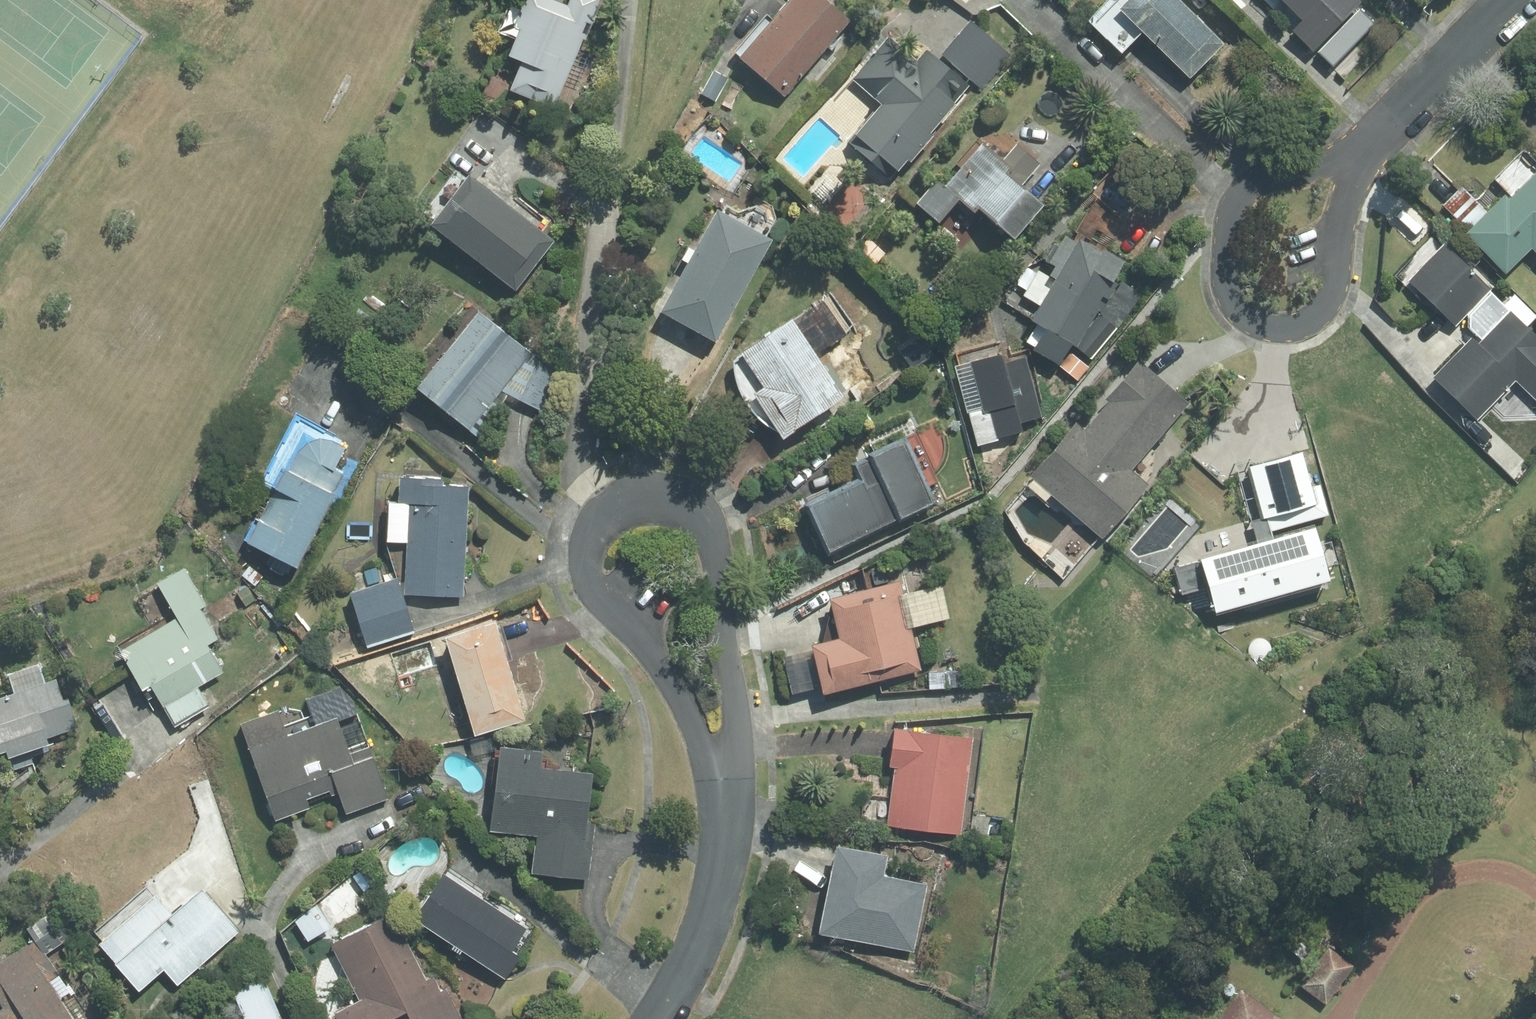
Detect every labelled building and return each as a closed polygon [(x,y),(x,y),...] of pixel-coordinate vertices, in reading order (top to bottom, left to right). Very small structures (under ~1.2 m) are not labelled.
[(601,0),(571,0),(571,1),(568,0),(527,0),(517,23),(523,25),(512,52),(524,57),(512,88),(558,106),(589,31),(585,29),(589,19),(592,21),(601,0)] [(742,53),(786,92),(854,18),(835,0),(790,0),(742,53)] [(1090,18),(1124,51),(1146,29),(1192,75),(1227,40),(1186,0),(1107,0),(1090,18)] [(1305,17),(1294,28),(1315,49),(1364,0),(1289,0),(1305,17)] [(972,19),(942,52),(983,88),(1013,55),(972,19)] [(882,103),(848,140),(891,179),(911,158),(913,160),(936,132),(933,129),(974,84),(931,45),(919,58),(892,33),(852,76),(882,103)] [(939,175),(918,200),(942,220),(962,196),(977,208),(981,203),(1018,234),(1048,198),(1026,180),(1043,160),(1019,140),(1006,156),(986,138),(948,183),(939,175)] [(473,171),(434,220),(518,287),(558,238),(473,171)] [(1468,230),(1508,271),(1534,245),(1535,247),(1535,172),(1511,196),(1507,192),(1468,230)] [(721,206),(663,308),(718,339),(776,236),(721,206)] [(1047,326),(1035,346),(1061,362),(1075,340),(1080,344),(1102,306),(1099,304),(1105,293),(1111,296),(1119,283),(1114,281),(1128,257),(1108,245),(1106,248),(1083,234),(1056,278),(1039,268),(1024,294),(1040,304),(1032,317),(1047,326)] [(1446,241),(1409,280),(1457,325),(1461,321),(1474,333),(1435,375),(1480,417),(1516,379),(1535,397),(1535,331),(1469,268),(1472,265),(1446,241)] [(797,317),(795,313),(744,347),(747,351),(735,358),(737,374),(742,387),(750,401),(760,414),(771,424),(784,431),(786,435),(847,392),(819,350),(848,332),(826,298),(797,317)] [(484,307),(420,384),(443,403),(507,326),(484,307)] [(929,330),(902,349),(915,367),(942,348),(929,330)] [(512,331),(449,408),(471,428),(533,351),(512,331)] [(1005,350),(974,359),(986,407),(970,411),(979,444),(1000,438),(999,436),(1025,429),(1023,420),(1044,414),(1028,355),(1008,360),(1005,350)] [(1079,419),(1032,474),(1105,536),(1151,483),(1133,468),(1192,399),(1143,358),(1086,425),(1079,419)] [(562,373),(540,363),(521,400),(543,411),(562,373)] [(247,537),(251,540),(250,542),(274,554),(269,562),(273,564),(271,568),(285,575),(286,572),(290,574),(296,562),(300,564),(339,491),(337,490),(346,472),(337,467),(348,445),(335,438),(337,433),(298,410),(268,466),(276,490),(263,517),(258,514),(247,537)] [(861,477),(808,501),(830,548),(937,500),(907,434),(873,449),(875,452),(854,461),(861,477)] [(1252,463),(1266,515),(1271,514),(1274,529),(1331,514),(1322,482),(1314,484),(1305,449),(1252,463)] [(410,539),(407,592),(466,595),(471,483),(446,482),(447,475),(446,475),(403,472),(402,499),(390,498),(388,538),(410,539)] [(1204,558),(1177,565),(1184,592),(1213,584),(1219,608),(1333,576),(1318,523),(1203,555),(1204,558)] [(177,617),(121,648),(150,699),(159,693),(176,723),(210,704),(199,686),(226,671),(211,641),(221,636),(204,606),(209,604),(187,565),(157,582),(177,617)] [(402,576),(353,590),(368,644),(417,631),(402,576)] [(841,635),(815,641),(826,690),(923,669),(914,626),(952,617),(944,583),(906,591),(903,579),(832,594),(841,635)] [(499,618),(450,632),(478,731),(528,717),(499,618)] [(0,695),(0,749),(10,746),(17,767),(34,761),(32,754),(52,748),(50,741),(53,740),(51,735),(81,726),(71,695),(66,696),(60,677),(49,680),(43,660),(11,670),(17,690),(0,695)] [(281,707),(242,721),(277,818),(311,806),(308,797),(331,789),(333,795),(340,792),(347,812),(391,797),(372,744),(352,751),(341,719),(361,712),(351,683),(310,697),(318,722),(289,732),(281,707)] [(962,832),(974,735),(897,724),(892,763),(897,764),(889,823),(962,832)] [(547,747),(503,742),(493,827),(539,832),(534,871),(591,877),(597,822),(590,821),(596,769),(545,762),(547,747)] [(234,817),(184,861),(209,889),(249,855),(234,817)] [(840,842),(821,931),(915,950),(929,882),(886,873),(890,852),(840,842)] [(447,870),(416,914),(506,977),(523,953),(514,946),(528,926),(447,870)] [(102,940),(101,941),(141,989),(166,968),(179,983),(242,930),(204,886),(174,911),(158,893),(155,896),(149,889),(97,933),(102,940)] [(320,901),(295,916),(309,940),(334,926),(320,901)] [(0,1010),(0,1018),(79,1018),(52,978),(60,972),(47,952),(75,935),(57,908),(28,927),(36,939),(0,962),(0,1000),(5,1007),(0,1010)] [(334,943),(362,998),(336,1011),(340,1018),(390,1018),(409,1010),(414,1018),(462,1018),(447,989),(442,992),(434,976),(428,979),(395,913),(334,943)] [(1330,944),(1301,982),(1327,1003),(1357,965),(1330,944)] [(234,984),(249,1018),(285,1018),(264,971),(234,984)] [(1232,1018),(1275,1018),(1248,998),(1232,1018)]
